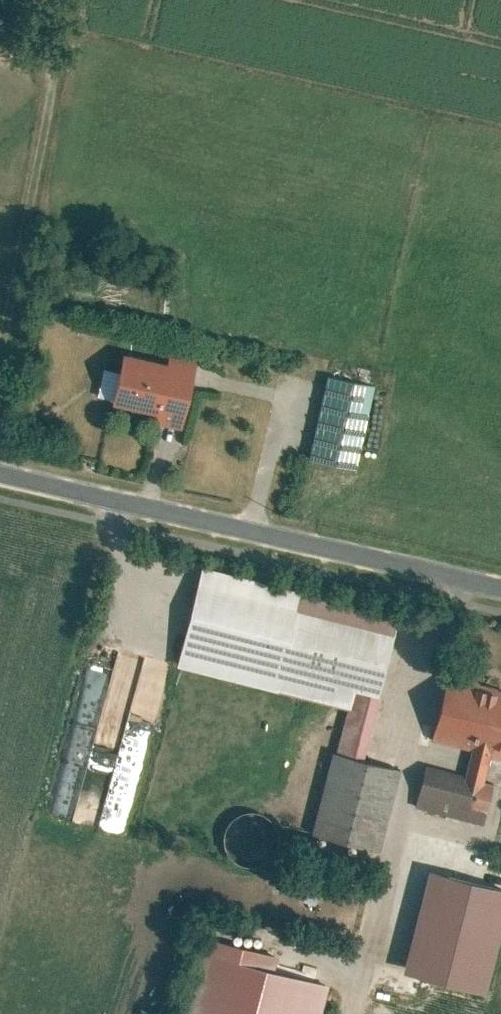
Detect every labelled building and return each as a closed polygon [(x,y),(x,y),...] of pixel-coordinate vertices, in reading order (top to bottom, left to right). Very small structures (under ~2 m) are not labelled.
[(167,362),(123,352),(112,403),(157,412),(154,424),(183,430),(198,357),(169,351),(167,362)] [(376,385),(326,375),(308,459),(357,470),(376,385)] [(399,614),(200,564),(175,666),(346,708),(351,710),(355,691),(379,697),(399,614)] [(126,733),(101,727),(118,649),(91,643),(63,771),(111,782),(100,828),(126,834),(140,767),(119,763),(126,733)] [(449,675),(433,740),(471,749),(465,774),(426,764),(415,807),(483,823),(492,784),(483,782),(493,745),(500,747),(500,687),(449,675)] [(363,760),(379,697),(355,691),(351,710),(346,708),(335,753),(363,760)] [(335,753),(331,751),(310,833),(380,851),(401,770),(363,760),(335,753)] [(500,969),(500,881),(432,868),(412,972),(497,989),(500,969)] [(205,936),(184,1013),(322,1013),(329,984),(275,970),(279,955),(205,936)]
